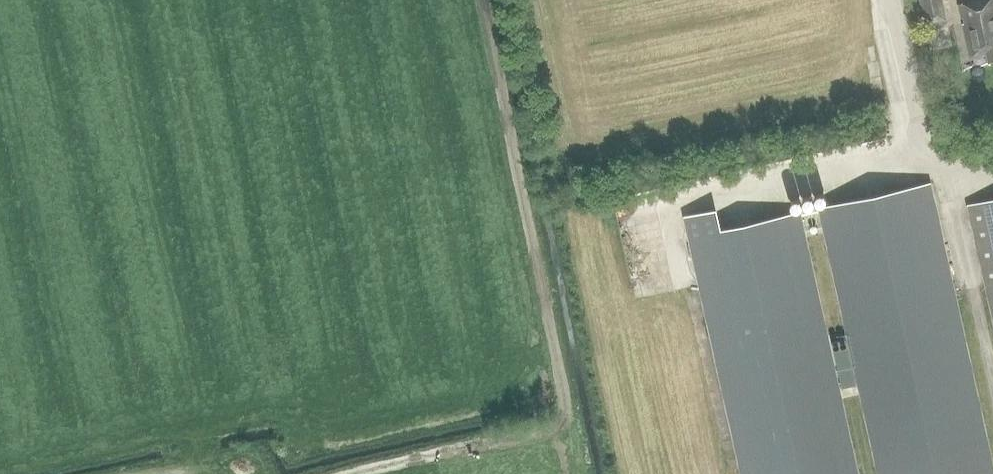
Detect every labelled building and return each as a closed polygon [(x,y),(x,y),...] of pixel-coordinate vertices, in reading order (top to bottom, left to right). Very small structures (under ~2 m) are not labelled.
[(942,0),(920,0),(925,23),(945,19),(942,0)] [(960,3),(970,55),(986,51),(988,60),(992,59),(992,0),(976,0),(960,3)] [(929,183),(820,208),(879,473),(992,473),(992,472),(929,183)] [(969,205),(992,315),(992,200),(969,205)] [(798,212),(720,230),(715,210),(685,216),(689,237),(742,473),(857,473),(798,212)] [(841,387),(859,383),(848,333),(830,337),(841,387)]
